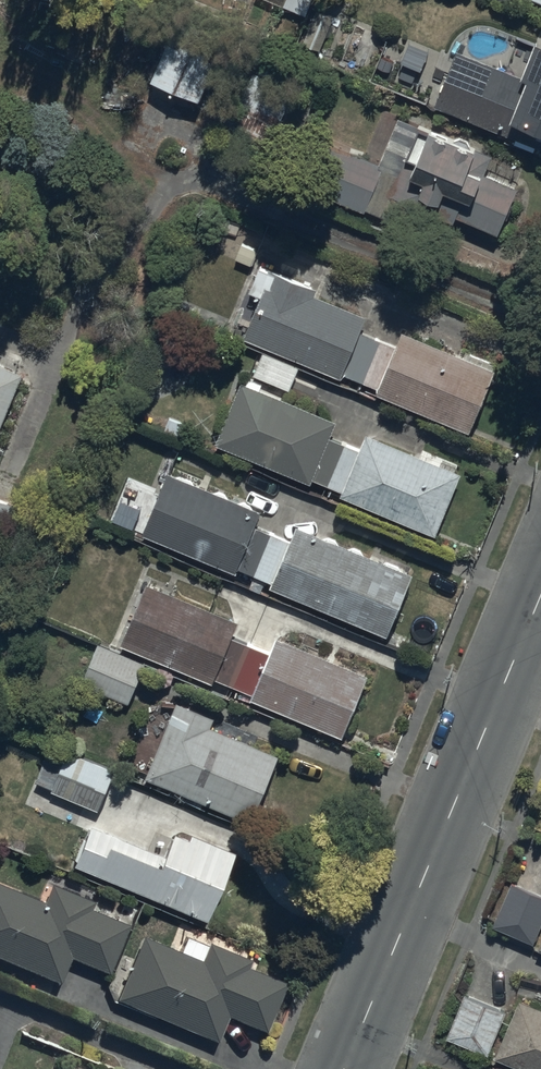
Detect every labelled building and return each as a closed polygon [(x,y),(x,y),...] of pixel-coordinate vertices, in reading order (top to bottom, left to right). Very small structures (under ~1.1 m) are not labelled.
[(304,17),(311,0),(264,0),(304,17)] [(333,21),(315,13),(302,45),(319,53),(333,21)] [(176,17),(147,82),(198,105),(228,41),(176,17)] [(456,53),(435,106),(540,150),(540,48),(534,45),(520,80),(456,53)] [(329,200),(400,229),(409,207),(453,225),(456,219),(498,237),(518,187),(485,174),(492,157),(399,118),(379,167),(348,154),(329,200)] [(318,296),(260,272),(249,299),(262,304),(247,342),(340,380),(341,378),(380,394),(377,400),(471,438),(496,376),(399,337),(394,350),(361,337),(367,322),(316,302),(318,296)] [(20,377),(0,369),(0,424),(20,377)] [(335,426),(240,387),(215,446),(310,486),(311,483),(342,496),(340,500),(433,539),(459,475),(364,436),(358,453),(329,441),(335,426)] [(261,511),(165,473),(140,536),(237,575),(238,571),(272,585),(271,590),(390,637),(416,573),(297,526),(291,541),(255,527),(261,511)] [(0,499),(0,544),(17,506),(0,499)] [(236,625),(145,586),(119,647),(214,687),(216,682),(252,698),(250,703),(340,741),(366,679),(274,640),(267,656),(229,640),(236,625)] [(145,666),(96,646),(80,686),(128,706),(145,666)] [(213,720),(175,705),(145,782),(254,825),(280,758),(209,730),(213,720)] [(35,785),(52,792),(65,761),(48,754),(35,785)] [(52,792),(51,794),(98,813),(114,774),(67,755),(65,761),(52,792)] [(165,859),(92,829),(75,871),(209,924),(236,856),(191,838),(189,844),(174,838),(165,859)] [(0,883),(0,958),(61,983),(70,961),(108,976),(128,926),(91,911),(94,903),(53,886),(46,902),(0,883)] [(510,884),(493,924),(533,941),(540,923),(540,897),(510,884)] [(203,964),(143,938),(117,999),(220,1044),(230,1020),(266,1036),(288,984),(252,969),(254,965),(211,946),(203,964)] [(504,1010),(462,994),(444,1041),(486,1057),(504,1010)] [(518,1003),(496,1064),(508,1068),(540,1068),(540,1011),(518,1003)]
